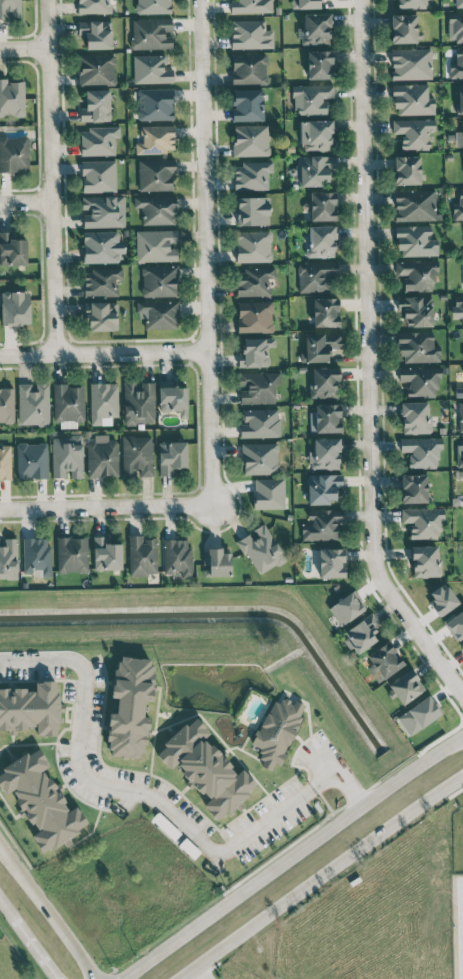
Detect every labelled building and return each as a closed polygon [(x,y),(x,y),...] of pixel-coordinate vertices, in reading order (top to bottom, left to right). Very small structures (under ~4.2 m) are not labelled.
[(9,18),(9,17),(21,17),(21,0),(0,0),(0,18),(9,18)] [(114,0),(78,0),(78,13),(114,13),(114,0)] [(171,0),(136,0),(136,14),(171,13),(171,0)] [(272,0),(230,0),(230,12),(272,13),(272,0)] [(292,9),(321,8),(321,0),(291,0),(292,9)] [(398,8),(430,8),(429,0),(398,0),(398,8)] [(447,12),(448,42),(462,42),(462,12),(447,12)] [(330,13),(303,14),(303,28),(298,28),(299,44),(329,43),(328,26),(330,25),(330,13)] [(391,14),(391,43),(417,42),(416,14),(391,14)] [(132,50),(172,48),(172,33),(172,17),(131,18),(132,50)] [(111,20),(78,21),(78,35),(85,34),(86,49),(112,48),(111,20)] [(265,20),(231,20),(232,49),(273,48),(273,30),(265,30),(265,20)] [(431,48),(391,49),(391,79),(432,79),(431,48)] [(308,79),(333,78),(332,50),(307,51),(308,79)] [(452,51),(453,77),(462,77),(462,51),(452,51)] [(232,84),(267,83),(266,53),(231,54),(232,84)] [(79,85),(115,84),(114,54),(79,55),(79,85)] [(134,83),(173,83),(173,68),(166,69),(165,55),(133,55),(134,83)] [(6,78),(0,78),(0,117),(25,116),(24,81),(7,81),(6,78)] [(327,114),(326,99),(334,99),(334,84),(293,85),(294,115),(327,114)] [(428,98),(428,84),(394,84),(395,115),(435,114),(434,97),(428,98)] [(137,89),(138,120),(174,119),(173,88),(137,89)] [(110,89),(85,90),(85,107),(79,107),(80,122),(111,121),(110,89)] [(232,121),(264,120),(263,89),(232,89),(232,121)] [(392,119),(392,133),(401,133),(401,149),(429,150),(429,132),(434,132),(434,119),(392,119)] [(300,121),(301,151),(332,150),(331,132),(333,132),(333,120),(300,121)] [(174,149),(174,125),(141,126),(141,143),(135,143),(135,154),(166,153),(166,149),(174,149)] [(233,125),(233,156),(269,155),(268,125),(233,125)] [(81,155),(115,154),(115,137),(120,137),(120,127),(80,128),(81,155)] [(455,131),(455,148),(462,148),(462,131),(455,131)] [(0,137),(0,172),(29,171),(29,137),(0,137)] [(335,169),(335,156),(299,155),(299,164),(297,164),(297,186),(328,186),(328,168),(335,169)] [(394,156),(395,184),(420,184),(420,155),(394,156)] [(175,158),(138,160),(139,191),(172,190),(172,173),(176,173),(175,158)] [(82,192),(116,192),(116,160),(81,161),(82,192)] [(234,163),(235,190),(268,189),(268,172),(273,172),(273,162),(234,163)] [(462,219),(462,189),(459,189),(459,203),(452,203),(452,219),(462,219)] [(395,191),(395,221),(436,220),(435,190),(395,191)] [(311,221),(336,220),(335,191),(310,192),(311,221)] [(124,196),(81,196),(82,211),(83,211),(83,227),(124,226),(124,196)] [(176,196),(134,196),(134,208),(142,208),(142,224),(176,224),(176,196)] [(269,224),(269,197),(235,197),(235,225),(269,224)] [(437,239),(429,239),(429,225),(397,226),(397,256),(438,255),(437,239)] [(307,226),(307,256),(334,257),(334,238),(336,238),(336,226),(307,226)] [(136,230),(136,262),(177,261),(177,229),(136,230)] [(236,262),(272,261),(271,230),(235,231),(236,262)] [(27,264),(26,239),(11,239),(11,231),(0,231),(0,265),(27,264)] [(83,263),(119,262),(119,253),(125,253),(125,241),(119,241),(119,231),(82,232),(83,263)] [(334,291),(333,276),(338,276),(338,261),(297,262),(298,292),(334,291)] [(438,261),(400,261),(399,276),(403,276),(403,291),(433,291),(433,274),(438,274),(438,261)] [(142,297),(177,296),(177,265),(141,266),(142,297)] [(271,295),(270,278),(275,278),(275,268),(236,269),(236,296),(271,295)] [(123,280),(123,269),(84,269),(84,296),(116,296),(116,280),(123,280)] [(30,324),(29,291),(1,292),(1,325),(30,324)] [(453,318),(462,318),(462,325),(462,295),(453,295),(453,318)] [(405,327),(433,326),(432,296),(397,297),(397,311),(405,311),(405,327)] [(339,326),(338,312),(339,312),(338,298),(313,298),(314,326),(339,326)] [(178,301),(138,300),(138,318),(145,318),(144,329),(178,329),(178,301)] [(273,332),(272,301),(238,302),(238,320),(237,320),(238,332),(273,332)] [(87,331),(117,330),(117,302),(86,302),(87,331)] [(440,362),(440,346),(433,346),(433,331),(399,332),(400,362),(440,362)] [(305,333),(305,353),(300,353),(301,362),(329,361),(329,349),(342,349),(342,332),(305,333)] [(238,352),(238,367),(269,366),(268,347),(275,347),(275,338),(243,339),(243,352),(238,352)] [(311,397),(337,398),(338,380),(341,380),(341,368),(311,367),(311,397)] [(408,396),(438,397),(439,367),(399,367),(399,381),(408,381),(408,396)] [(240,404),(275,403),(275,384),(281,384),(280,372),(238,373),(238,388),(240,388),(240,404)] [(124,424),(155,423),(154,382),(142,382),(142,389),(136,389),(136,381),(123,382),(124,424)] [(118,417),(117,382),(90,383),(91,425),(112,425),(112,417),(118,417)] [(49,425),(48,383),(33,383),(18,383),(19,425),(49,425)] [(84,386),(66,387),(66,383),(54,383),(55,428),(77,427),(77,421),(85,421),(84,386)] [(0,386),(0,423),(14,422),(13,386),(0,386)] [(187,386),(159,386),(159,411),(179,411),(179,418),(187,418),(187,386)] [(401,402),(402,433),(430,433),(430,401),(401,402)] [(341,432),(340,403),(315,404),(316,433),(341,432)] [(241,410),(242,422),(239,422),(240,438),(280,437),(279,409),(241,410)] [(121,436),(122,477),(138,476),(153,476),(152,436),(121,436)] [(440,438),(400,437),(400,452),(409,452),(409,468),(439,468),(440,438)] [(339,468),(339,451),(340,451),(340,438),(313,438),(313,451),(308,451),(309,469),(339,468)] [(118,476),(117,440),(87,441),(88,477),(118,476)] [(187,441),(159,442),(159,475),(172,475),(172,468),(187,467),(187,441)] [(278,473),(277,442),(242,443),(243,474),(278,473)] [(48,478),(47,443),(16,443),(17,479),(48,478)] [(10,446),(0,446),(0,479),(11,479),(10,446)] [(342,474),(307,474),(308,503),(337,503),(336,488),(343,487),(342,474)] [(401,474),(402,503),(427,502),(427,474),(401,474)] [(285,508),(284,478),(254,479),(254,509),(285,508)] [(441,508),(401,508),(402,522),(411,522),(411,539),(442,539),(441,508)] [(301,540),(338,539),(338,523),(344,522),(344,509),(309,510),(309,524),(301,524),(301,540)] [(238,540),(258,575),(286,559),(264,523),(251,531),(252,532),(238,540)] [(156,538),(143,538),(143,535),(128,535),(129,575),(157,574),(156,538)] [(122,569),(121,543),(106,544),(106,536),(93,536),(94,569),(122,569)] [(87,537),(57,538),(58,573),(88,572),(87,537)] [(17,538),(1,538),(0,538),(0,579),(17,578),(17,538)] [(51,576),(50,538),(23,538),(23,573),(32,572),(32,577),(51,576)] [(190,539),(163,539),(164,572),(181,572),(181,578),(191,578),(190,539)] [(439,545),(410,546),(411,559),(413,559),(413,577),(440,576),(439,545)] [(319,549),(319,577),(345,577),(344,548),(319,549)] [(230,552),(222,552),(222,549),(203,549),(203,566),(203,576),(230,576),(230,552)] [(365,610),(354,591),(328,606),(339,625),(365,610)] [(444,620),(454,640),(462,635),(462,610),(444,620)] [(341,631),(355,654),(378,640),(371,628),(379,623),(372,613),(341,631)] [(366,655),(373,665),(369,668),(376,680),(382,676),(383,679),(404,664),(388,641),(366,655)] [(107,754),(144,758),(148,716),(143,716),(145,701),(150,701),(154,659),(117,656),(113,697),(118,698),(116,713),(111,713),(107,754)] [(400,704),(425,691),(413,669),(388,682),(400,704)] [(8,729),(8,734),(17,734),(17,727),(36,728),(36,734),(57,735),(57,723),(60,723),(61,693),(55,693),(56,681),(36,680),(35,690),(0,689),(0,729),(8,729)] [(396,717),(409,736),(441,713),(428,695),(396,717)] [(251,745),(265,751),(259,764),(271,770),(275,762),(280,765),(307,705),(295,700),(293,702),(283,697),(280,703),(272,699),(251,745)] [(156,754),(164,763),(172,768),(176,764),(188,778),(185,784),(197,790),(211,797),(203,805),(216,820),(225,812),(229,814),(236,808),(240,810),(251,788),(256,784),(242,768),(237,773),(213,746),(204,741),(208,731),(196,717),(188,725),(185,723),(168,739),(163,748),(156,754)] [(71,840),(70,837),(79,833),(77,828),(86,824),(78,806),(66,811),(47,767),(48,767),(40,748),(0,766),(3,772),(0,774),(0,788),(3,795),(12,790),(27,825),(34,822),(38,831),(32,834),(41,854),(71,840)]
